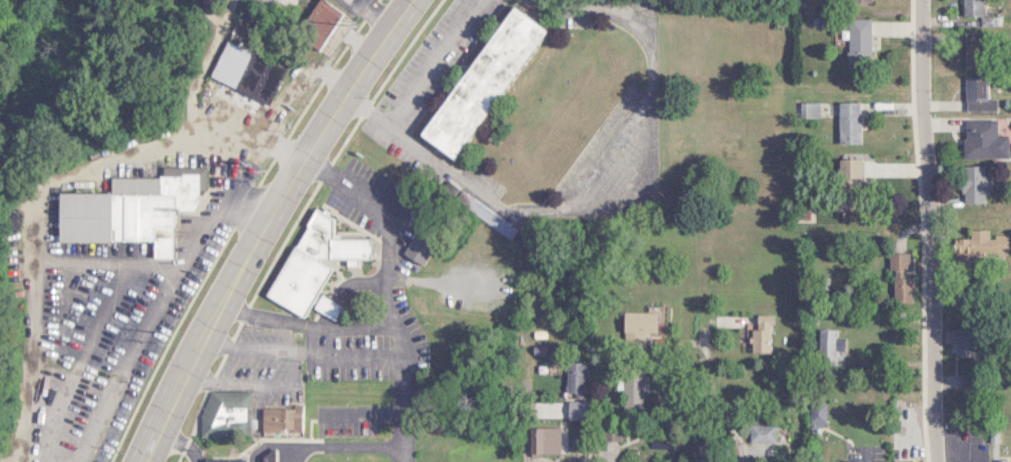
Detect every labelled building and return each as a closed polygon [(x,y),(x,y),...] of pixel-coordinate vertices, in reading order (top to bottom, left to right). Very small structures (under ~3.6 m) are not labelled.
[(339,12),(317,0),(309,0),(289,34),(318,50),(339,12)] [(980,0),(960,0),(960,16),(980,16),(980,0)] [(415,137),(448,159),(537,26),(503,4),(415,137)] [(845,18),(845,68),(868,68),(868,18),(845,18)] [(205,77),(230,88),(246,52),(221,41),(205,77)] [(961,42),(961,68),(983,68),(983,42),(961,42)] [(963,78),(963,110),(994,110),(994,98),(983,98),(983,78),(963,78)] [(835,143),(857,143),(857,101),(835,101),(835,143)] [(797,117),(816,117),(816,102),(797,102),(797,117)] [(994,118),(961,118),(961,158),(1005,158),(1005,136),(994,136),(994,118)] [(859,159),(835,159),(835,210),(859,210),(859,159)] [(989,173),(981,173),(981,165),(961,165),(961,202),(980,202),(980,193),(989,193),(989,173)] [(53,193),(53,241),(146,242),(146,259),(169,260),(169,211),(193,211),(194,190),(200,190),(200,166),(157,166),(157,177),(106,176),(105,193),(53,193)] [(513,230),(468,198),(461,208),(505,240),(513,230)] [(366,239),(327,238),(327,228),(331,220),(307,207),(262,298),(299,317),(304,307),(330,319),(337,305),(313,293),(330,258),(366,259),(366,239)] [(418,265),(433,238),(414,228),(399,255),(418,265)] [(953,237),(953,255),(986,255),(986,230),(962,230),(962,237),(953,237)] [(908,302),(909,253),(889,253),(888,302),(908,302)] [(653,336),(653,312),(618,312),(618,336),(653,336)] [(768,352),(768,316),(750,316),(750,352),(768,352)] [(835,337),(835,330),(816,329),(815,363),(842,364),(843,337),(835,337)] [(973,356),(973,329),(947,329),(947,343),(955,343),(955,356),(973,356)] [(581,398),(581,363),(562,363),(562,398),(581,398)] [(620,411),(642,411),(642,368),(620,368),(620,411)] [(247,392),(203,390),(201,423),(245,426),(247,392)] [(823,404),(807,404),(807,426),(823,426),(823,404)] [(256,433),(298,433),(298,407),(257,407),(256,433)] [(772,443),(772,419),(746,419),(746,443),(772,443)] [(557,428),(526,428),(526,454),(557,454),(557,428)]
